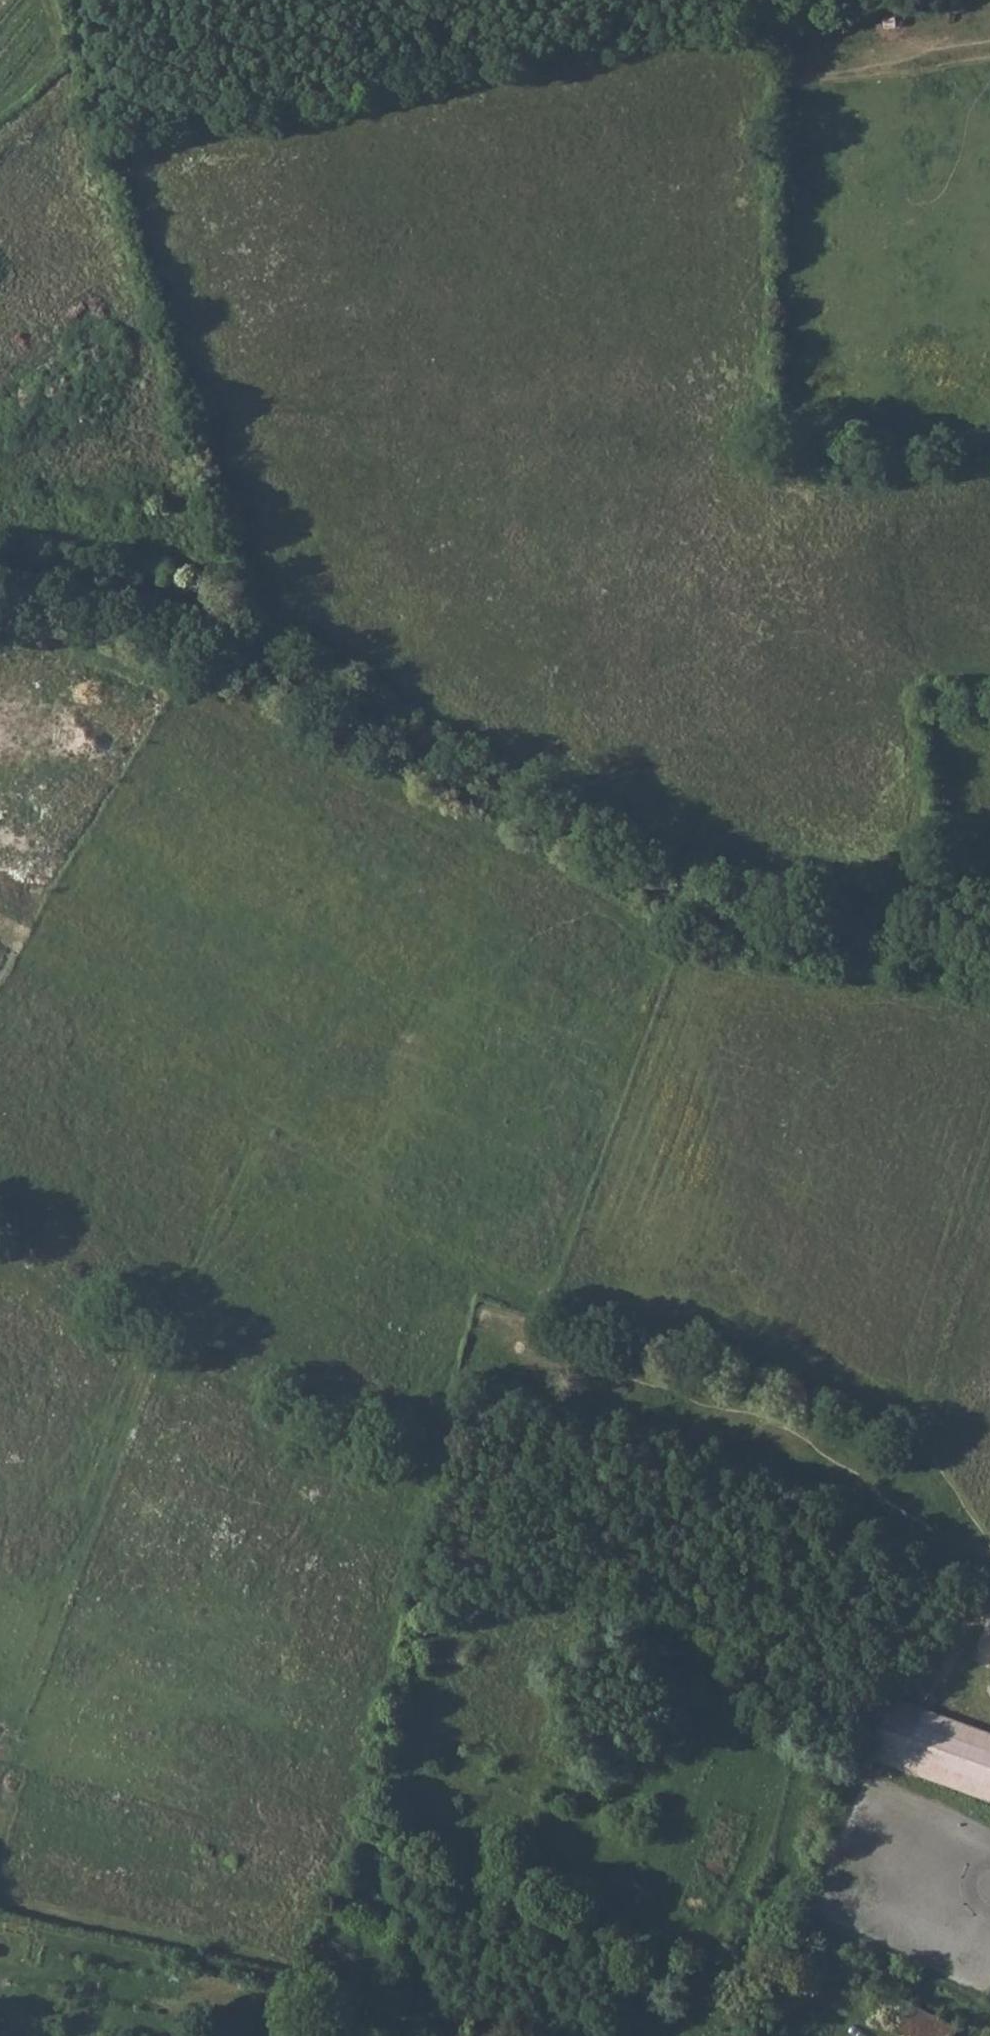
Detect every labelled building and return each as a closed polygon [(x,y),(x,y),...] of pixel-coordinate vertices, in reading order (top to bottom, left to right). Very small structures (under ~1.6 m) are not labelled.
[(892,1702),(875,1751),(989,1794),(989,1738),(892,1702)] [(958,2029),(913,2006),(901,2029),(915,2035),(954,2035),(958,2029)]
